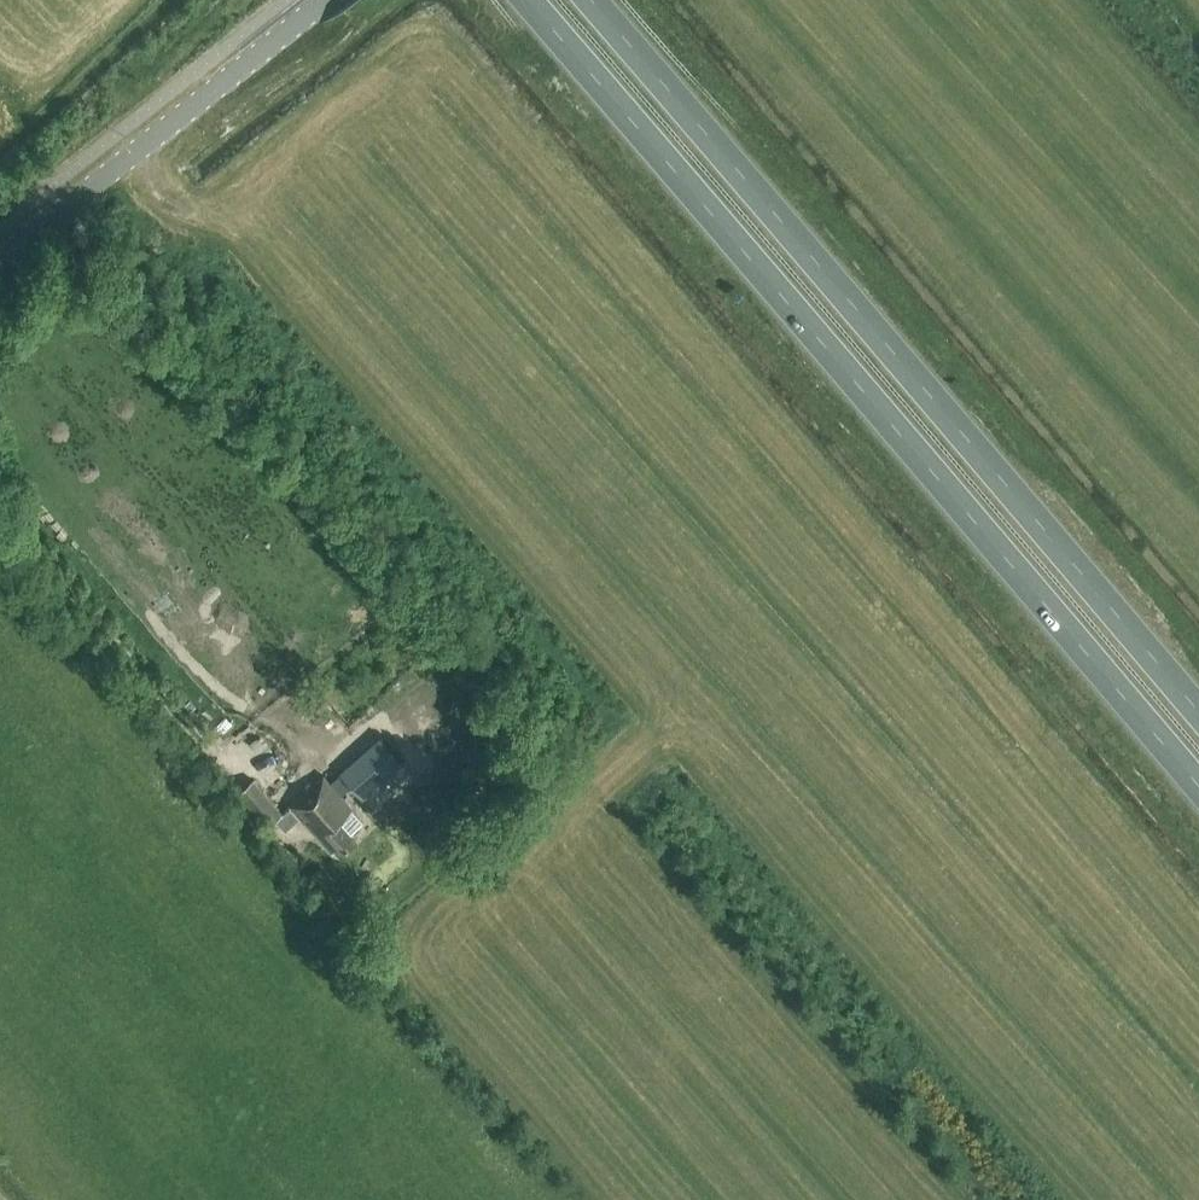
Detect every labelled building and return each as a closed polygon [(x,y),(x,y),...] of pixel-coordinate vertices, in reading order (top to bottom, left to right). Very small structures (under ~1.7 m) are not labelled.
[(381,734),(340,772),(364,799),(406,761),(381,734)] [(339,855),(356,840),(351,834),(364,823),(324,776),(290,805),(331,852),(334,849),(339,855)] [(268,826),(282,813),(254,780),(239,793),(268,826)]
